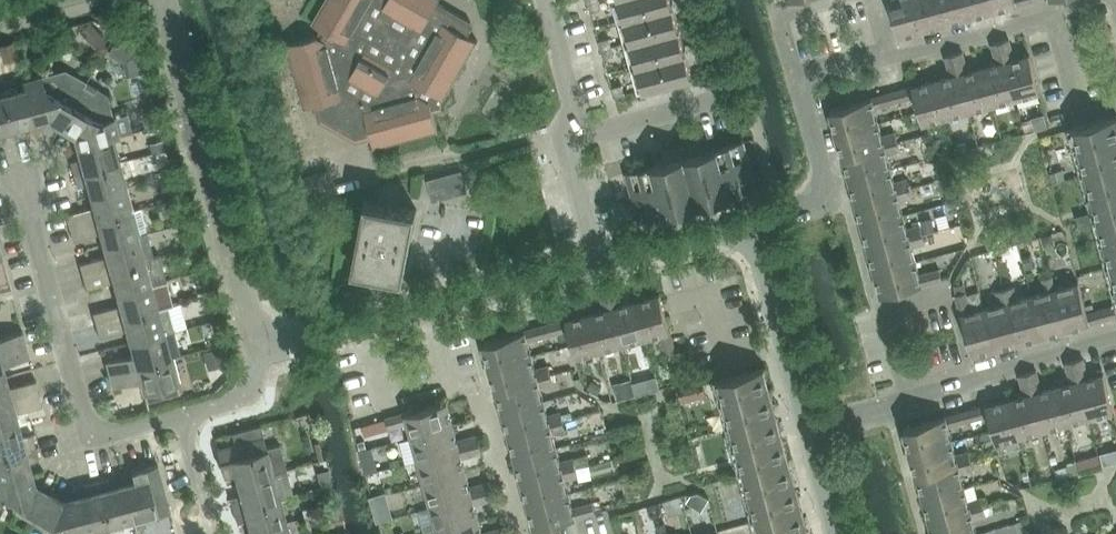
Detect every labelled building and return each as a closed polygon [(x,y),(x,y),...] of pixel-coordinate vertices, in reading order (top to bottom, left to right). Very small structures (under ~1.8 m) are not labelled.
[(433,112),(443,110),(441,104),(477,41),(467,35),(472,27),(471,21),(437,2),(438,0),(325,0),(312,22),(322,28),(317,35),(430,100),(433,112)] [(625,18),(632,41),(680,28),(672,0),(620,0),(625,18)] [(692,0),(679,4),(680,6),(683,6),(685,15),(695,12),(692,0)] [(899,36),(923,30),(915,0),(889,0),(899,36)] [(946,24),(940,0),(915,0),(923,30),(946,24)] [(969,17),(965,0),(940,0),(946,24),(969,17)] [(989,0),(965,0),(969,17),(992,11),(989,0)] [(1015,0),(989,0),(992,11),(1016,5),(1015,0)] [(600,1),(589,4),(591,13),(602,10),(600,1)] [(91,23),(81,32),(89,40),(98,31),(91,23)] [(693,75),(686,51),(680,28),(632,41),(644,88),(693,75)] [(317,35),(287,44),(304,107),(314,105),(319,120),(318,120),(351,139),(371,134),(374,147),(438,130),(433,112),(430,100),(317,35)] [(692,50),(704,47),(701,35),(691,38),(694,46),(691,47),(692,50)] [(117,38),(107,54),(122,63),(126,76),(144,71),(139,51),(117,38)] [(602,50),(612,47),(610,39),(599,42),(602,50)] [(1000,41),(1004,55),(1006,61),(1016,98),(1040,92),(1030,55),(1014,59),(1009,39),(1000,41)] [(995,58),(1004,55),(1000,41),(992,44),(995,58)] [(0,45),(0,46),(4,61),(18,57),(14,42),(0,45)] [(612,47),(602,50),(604,58),(615,55),(612,47)] [(704,47),(692,50),(693,53),(695,52),(698,61),(708,58),(704,47)] [(954,54),(960,74),(970,111),(993,105),(983,68),(968,71),(963,52),(954,54)] [(960,74),(954,54),(946,56),(951,76),(936,80),(946,117),(970,111),(960,74)] [(1016,98),(1006,61),(983,68),(993,105),(1016,98)] [(25,89),(26,89),(33,118),(42,116),(46,118),(47,119),(60,126),(76,99),(60,89),(55,90),(44,83),(41,76),(23,81),(25,89)] [(906,88),(909,98),(915,96),(922,124),(946,117),(936,80),(906,88)] [(623,85),(612,88),(614,97),(625,94),(623,85)] [(81,146),(111,138),(119,136),(114,117),(113,117),(107,94),(97,88),(94,93),(83,87),(76,99),(60,126),(74,134),(74,135),(75,135),(79,137),(81,146)] [(25,89),(17,91),(17,88),(0,93),(0,94),(10,130),(12,139),(26,136),(23,125),(25,120),(33,118),(26,89),(25,89)] [(892,92),(895,101),(909,98),(906,88),(892,92)] [(895,101),(892,92),(878,96),(881,105),(895,101)] [(5,141),(2,132),(6,131),(10,130),(0,94),(0,143),(5,141)] [(881,105),(878,96),(831,109),(837,133),(878,122),(874,107),(881,105)] [(154,110),(141,113),(145,126),(158,122),(154,110)] [(1068,129),(1071,139),(1077,138),(1087,174),(1115,166),(1115,116),(1068,129)] [(844,156),(898,141),(895,133),(882,136),(878,122),(837,133),(844,156)] [(902,137),(921,140),(922,129),(903,126),(902,137)] [(111,138),(81,146),(84,154),(81,158),(70,161),(73,174),(120,161),(116,145),(113,146),(111,138)] [(162,140),(150,144),(152,152),(164,149),(162,140)] [(757,189),(750,165),(744,141),(704,152),(701,141),(664,151),(667,162),(627,172),(640,220),(757,189)] [(898,141),(844,156),(850,179),(891,168),(887,153),(900,150),(898,141)] [(966,142),(958,144),(960,150),(968,148),(966,142)] [(120,161),(73,174),(77,187),(88,184),(92,186),(95,194),(124,186),(124,187),(127,186),(120,161)] [(1087,174),(1097,211),(1091,213),(1093,222),(1115,216),(1115,166),(1087,174)] [(946,168),(939,169),(941,180),(949,178),(951,178),(948,167),(946,168)] [(856,202),(910,187),(908,179),(895,182),(891,168),(850,179),(856,202)] [(1062,170),(1051,174),(1054,182),(1065,178),(1062,170)] [(328,171),(298,179),(304,200),(334,192),(328,171)] [(462,171),(427,181),(432,199),(467,189),(462,171)] [(949,179),(933,183),(936,195),(952,190),(949,179)] [(124,186),(95,194),(97,203),(94,207),(66,215),(69,227),(133,210),(129,194),(126,194),(124,187),(124,186)] [(910,187),(856,202),(862,225),(903,214),(899,200),(913,196),(910,187)] [(404,278),(417,209),(400,206),(397,197),(385,203),(366,199),(353,268),(372,272),(381,281),(388,275),(404,278)] [(108,243),(147,233),(141,208),(133,210),(69,227),(73,240),(101,233),(105,235),(108,243)] [(184,210),(174,213),(176,224),(187,221),(184,210)] [(1091,213),(1077,216),(1079,226),(1093,222),(1091,213)] [(869,248),(923,234),(920,225),(907,229),(903,214),(862,225),(869,248)] [(1093,222),(1096,234),(1103,232),(1112,267),(1115,266),(1115,216),(1093,222)] [(932,217),(922,220),(925,232),(935,229),(932,217)] [(187,223),(179,225),(185,247),(193,244),(187,223)] [(154,257),(147,233),(108,243),(110,252),(108,256),(79,263),(83,276),(154,257)] [(923,234),(869,248),(875,272),(916,261),(912,246),(925,242),(923,234)] [(1051,234),(1042,237),(1043,238),(1045,246),(1054,244),(1051,234)] [(1031,254),(1022,256),(1025,268),(1034,266),(1031,254)] [(121,292),(166,280),(159,255),(154,257),(83,276),(86,289),(115,281),(119,283),(121,292)] [(875,272),(881,296),(922,285),(916,261),(875,272)] [(926,273),(929,283),(942,279),(940,270),(926,273)] [(1055,289),(1056,289),(1052,276),(1043,278),(1046,291),(1032,295),(1043,336),(1066,330),(1055,289)] [(166,280),(121,292),(123,301),(121,305),(92,312),(96,325),(167,306),(173,304),(166,280)] [(1079,283),(1056,289),(1055,289),(1066,330),(1090,324),(1079,283)] [(607,288),(611,301),(619,298),(616,286),(607,288)] [(1005,288),(1020,343),(1043,336),(1032,295),(1017,299),(1014,286),(1005,288)] [(611,301),(607,288),(598,290),(602,303),(611,301)] [(985,308),(996,349),(1020,343),(1005,288),(996,291),(1000,304),(985,308)] [(985,308),(971,312),(965,292),(956,294),(972,355),(996,349),(985,308)] [(675,351),(672,338),(660,294),(636,301),(646,338),(660,334),(666,354),(675,351)] [(646,338),(636,301),(613,307),(623,344),(646,338)] [(1108,319),(1113,317),(1115,317),(1115,305),(1105,308),(1108,319)] [(134,341),(164,333),(174,331),(167,306),(96,325),(99,338),(128,330),(132,332),(134,341)] [(589,313),(599,350),(623,344),(613,307),(589,313)] [(1105,308),(1094,311),(1096,322),(1108,319),(1105,308)] [(175,316),(176,331),(200,329),(198,313),(175,316)] [(589,313),(559,321),(562,331),(568,329),(575,357),(599,350),(589,313)] [(545,325),(548,335),(562,331),(559,321),(545,325)] [(548,335),(545,325),(531,329),(534,338),(548,335)] [(490,366),(531,355),(527,340),(534,338),(531,329),(484,342),(490,366)] [(26,344),(23,331),(0,337),(0,351),(26,344)] [(164,333),(134,341),(137,350),(134,353),(106,361),(109,374),(173,357),(169,340),(166,341),(164,333)] [(30,357),(26,344),(0,351),(0,367),(1,365),(30,357)] [(217,348),(203,352),(208,369),(221,365),(217,348)] [(917,370),(931,366),(927,350),(913,354),(917,370)] [(531,355),(490,366),(496,389),(551,374),(548,366),(535,369),(531,355)] [(173,357),(109,374),(113,387),(141,379),(145,381),(147,389),(143,390),(146,400),(180,391),(177,382),(180,382),(173,357)] [(1074,360),(1078,374),(1086,371),(1083,358),(1074,360)] [(1078,374),(1074,360),(1066,363),(1069,376),(1078,374)] [(763,368),(720,379),(713,381),(716,392),(722,390),(732,427),(776,415),(763,368)] [(1027,373),(1031,386),(1040,383),(1036,370),(1027,373)] [(1031,386),(1027,373),(1019,375),(1022,388),(1031,386)] [(503,412),(544,401),(540,386),(553,383),(551,374),(496,389),(503,412)] [(1103,374),(1079,380),(1089,417),(1114,411),(1103,374)] [(1,377),(0,377),(0,404),(39,393),(36,380),(8,388),(3,386),(1,377)] [(632,379),(614,384),(618,399),(622,398),(636,395),(632,379)] [(642,380),(634,382),(637,394),(646,392),(642,380)] [(1089,417),(1079,380),(1056,387),(1066,424),(1089,417)] [(592,381),(588,389),(598,394),(602,386),(592,381)] [(703,386),(679,393),(681,402),(706,395),(703,386)] [(1066,424),(1056,387),(1033,393),(1043,430),(1066,424)] [(39,393),(0,404),(0,430),(14,426),(12,417),(15,413),(43,406),(39,393)] [(1043,430),(1033,393),(1009,399),(1019,436),(1043,430)] [(996,442),(996,443),(1019,436),(1009,399),(986,406),(988,415),(993,432),(996,442)] [(544,401),(503,412),(509,435),(563,421),(561,412),(548,415),(544,401)] [(411,437),(452,426),(445,402),(398,415),(400,424),(407,422),(411,437)] [(965,411),(968,421),(982,417),(979,408),(965,411)] [(968,421),(965,411),(951,415),(954,425),(968,421)] [(398,415),(386,418),(388,427),(400,424),(398,415)] [(789,461),(782,437),(776,415),(732,427),(742,463),(736,465),(738,475),(789,461)] [(904,428),(911,452),(952,441),(945,416),(904,428)] [(563,421),(509,435),(515,458),(556,447),(552,433),(565,429),(563,421)] [(35,446),(32,434),(21,437),(16,435),(14,426),(0,430),(0,456),(35,446)] [(417,460),(458,449),(452,426),(411,437),(417,460)] [(993,432),(981,435),(983,445),(996,442),(993,432)] [(465,447),(478,443),(476,435),(462,439),(465,447)] [(235,471),(239,473),(241,482),(274,473),(264,436),(217,448),(224,474),(235,471)] [(1082,445),(1085,458),(1106,453),(1102,439),(1082,445)] [(917,475),(971,460),(969,452),(956,455),(952,441),(911,452),(917,475)] [(478,443),(465,447),(467,456),(481,452),(478,443)] [(28,475),(25,466),(28,462),(39,459),(35,446),(0,456),(0,482),(28,475)] [(556,447),(515,458),(521,481),(575,467),(573,458),(560,462),(556,447)] [(424,483),(465,472),(458,449),(417,460),(424,483)] [(375,460),(363,463),(366,473),(378,470),(375,460)] [(923,498),(964,487),(960,472),(973,469),(971,460),(917,475),(923,498)] [(801,508),(795,484),(789,461),(738,475),(741,484),(747,482),(757,519),(801,508)] [(125,489),(133,521),(171,511),(158,464),(132,471),(135,482),(133,487),(125,489)] [(1066,466),(1055,469),(1058,478),(1069,475),(1066,466)] [(578,475),(575,467),(521,481),(527,505),(569,494),(565,479),(578,475)] [(234,510),(280,497),(293,494),(287,469),(274,473),(241,482),(244,490),(241,494),(230,497),(234,510)] [(328,469),(317,472),(321,485),(332,482),(328,469)] [(430,506),(471,495),(465,472),(424,483),(430,506)] [(0,482),(0,502),(3,501),(15,507),(16,512),(33,522),(49,494),(35,486),(34,486),(30,483),(28,475),(0,482)] [(109,477),(96,481),(109,528),(133,521),(125,489),(116,491),(112,489),(109,477)] [(84,500),(76,502),(84,532),(92,530),(93,532),(109,528),(96,481),(83,484),(86,496),(84,500)] [(478,493),(491,490),(489,481),(475,485),(478,493)] [(929,521),(984,506),(981,498),(968,501),(964,487),(923,498),(929,521)] [(491,490),(478,493),(480,502),(493,498),(491,490)] [(49,494),(33,522),(50,531),(54,530),(61,533),(85,533),(84,532),(76,502),(67,504),(63,502),(62,501),(62,502),(49,494)] [(581,516),(579,506),(573,508),(569,494),(527,505),(534,529),(581,516)] [(436,529),(477,518),(471,495),(430,506),(436,529)] [(285,514),(280,497),(234,510),(237,523),(248,520),(252,522),(255,531),(284,522),(282,514),(285,514)] [(579,506),(581,516),(595,512),(593,503),(579,506)] [(993,504),(984,506),(986,515),(995,512),(993,504)] [(929,521),(933,533),(974,533),(977,533),(973,519),(986,515),(984,506),(929,521)] [(807,529),(801,508),(757,519),(761,533),(808,533),(807,529)] [(341,510),(329,513),(332,522),(344,519),(341,510)] [(477,518),(436,529),(438,533),(482,533),(477,518)] [(284,522),(255,531),(256,533),(290,533),(287,521),(284,522)]
